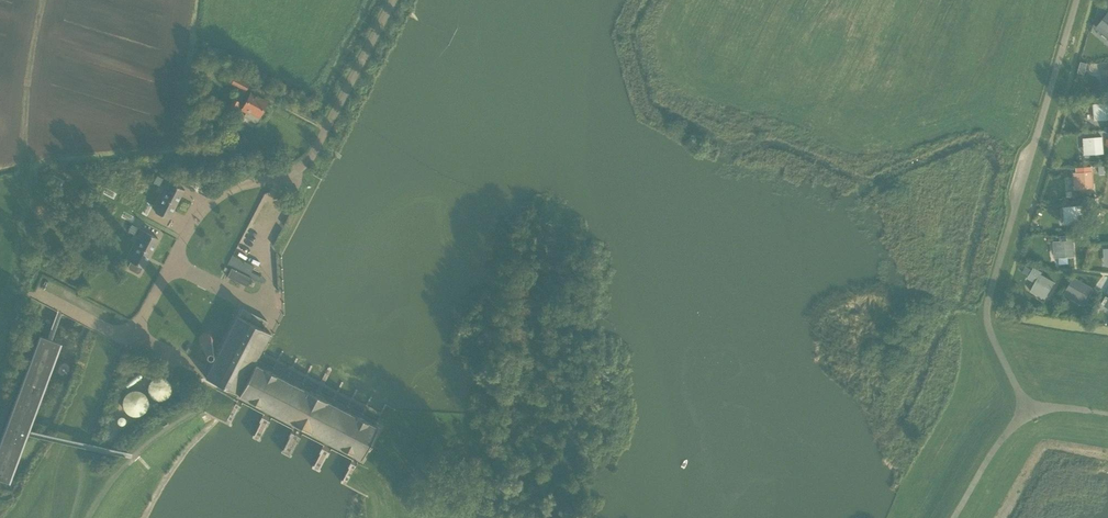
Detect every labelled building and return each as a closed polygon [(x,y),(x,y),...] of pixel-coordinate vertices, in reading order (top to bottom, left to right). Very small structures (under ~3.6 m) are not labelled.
[(1104,17),(1098,24),(1107,32),(1107,20),(1104,17)] [(245,91),(249,82),(235,75),(231,83),(245,91)] [(257,121),(267,102),(250,93),(244,104),(239,102),(240,101),(234,98),(228,110),(234,113),(238,106),(242,108),(242,109),(246,111),(244,116),(254,121),(257,121)] [(1107,119),(1107,103),(1097,104),(1098,119),(1107,119)] [(1088,154),(1103,153),(1102,137),(1087,138),(1088,154)] [(1092,171),(1091,166),(1077,167),(1077,172),(1074,173),(1075,186),(1079,186),(1079,188),(1093,187),(1092,171)] [(163,178),(157,175),(153,182),(159,185),(163,178)] [(168,218),(184,189),(167,180),(163,189),(167,191),(156,212),(168,218)] [(1068,222),(1083,221),(1082,205),(1067,207),(1068,222)] [(134,234),(138,227),(131,224),(128,231),(134,234)] [(143,267),(152,250),(158,238),(141,229),(137,237),(141,240),(130,261),(131,261),(129,265),(129,268),(137,272),(140,270),(142,267),(143,267)] [(1075,256),(1073,235),(1060,236),(1060,240),(1053,241),(1055,258),(1075,256)] [(232,256),(228,265),(252,276),(256,268),(232,256)] [(1026,266),(1022,271),(1027,274),(1031,269),(1026,266)] [(1042,272),(1034,267),(1029,276),(1035,282),(1033,287),(1047,295),(1054,282),(1041,274),(1042,272)] [(247,286),(252,278),(232,268),(227,276),(247,286)] [(1084,301),(1092,288),(1073,277),(1067,287),(1072,290),(1070,293),(1084,301)] [(238,315),(212,366),(208,373),(206,377),(238,394),(362,458),(378,427),(327,401),(327,400),(323,399),(324,397),(310,390),(310,391),(306,390),(255,363),(271,333),(263,329),(267,321),(242,308),(238,316),(238,315)] [(206,333),(205,333),(202,334),(201,336),(200,338),(201,340),(202,342),(203,343),(205,343),(207,343),(209,342),(210,341),(211,339),(211,337),(210,335),(209,334),(207,333),(206,333)] [(62,343),(50,339),(39,334),(0,439),(0,470),(13,475),(10,481),(11,481),(29,431),(30,429),(31,427),(62,343)] [(146,373),(146,372),(146,371),(145,370),(145,369),(144,369),(144,368),(143,368),(142,368),(142,367),(141,367),(140,367),(139,367),(138,368),(137,368),(137,369),(136,369),(136,370),(135,370),(135,371),(135,372),(134,372),(134,373),(134,374),(134,375),(135,375),(135,376),(135,377),(136,377),(136,378),(137,378),(138,379),(139,379),(140,379),(141,379),(142,379),(143,379),(143,378),(144,378),(144,377),(145,377),(145,376),(146,376),(146,375),(146,374),(146,373)] [(148,387),(148,388),(148,389),(148,391),(149,393),(149,394),(150,395),(151,396),(152,397),(153,398),(155,399),(157,400),(158,400),(159,400),(161,400),(162,400),(164,399),(166,398),(168,397),(168,396),(169,395),(170,394),(170,393),(171,392),(171,391),(171,390),(172,389),(171,387),(171,386),(171,385),(171,384),(170,383),(170,382),(169,381),(168,380),(167,379),(166,378),(165,378),(164,377),(163,377),(161,376),(160,376),(158,377),(157,377),(156,377),(154,378),(153,379),(152,379),(151,380),(150,381),(149,383),(148,385),(148,386),(148,387)] [(149,404),(149,403),(149,402),(148,400),(148,399),(148,398),(147,396),(146,395),(145,394),(144,393),(143,392),(142,391),(140,390),(139,390),(138,390),(136,390),(134,390),(133,390),(131,390),(130,391),(129,392),(127,393),(126,393),(126,394),(125,395),(124,396),(124,397),(123,399),(123,400),(123,401),(122,403),(123,404),(123,405),(123,407),(124,409),(125,410),(125,411),(126,412),(127,413),(128,413),(129,414),(131,415),(132,415),(133,415),(135,416),(137,416),(138,415),(140,415),(141,414),(142,414),(143,413),(145,412),(146,411),(146,410),(147,409),(148,407),(148,406),(148,405),(149,404)] [(126,421),(126,420),(126,419),(125,418),(125,417),(124,417),(123,416),(122,416),(121,416),(120,416),(119,417),(118,418),(118,419),(118,420),(118,421),(118,422),(119,423),(119,424),(120,424),(121,425),(122,424),(123,424),(124,424),(125,423),(126,422),(126,421)]
